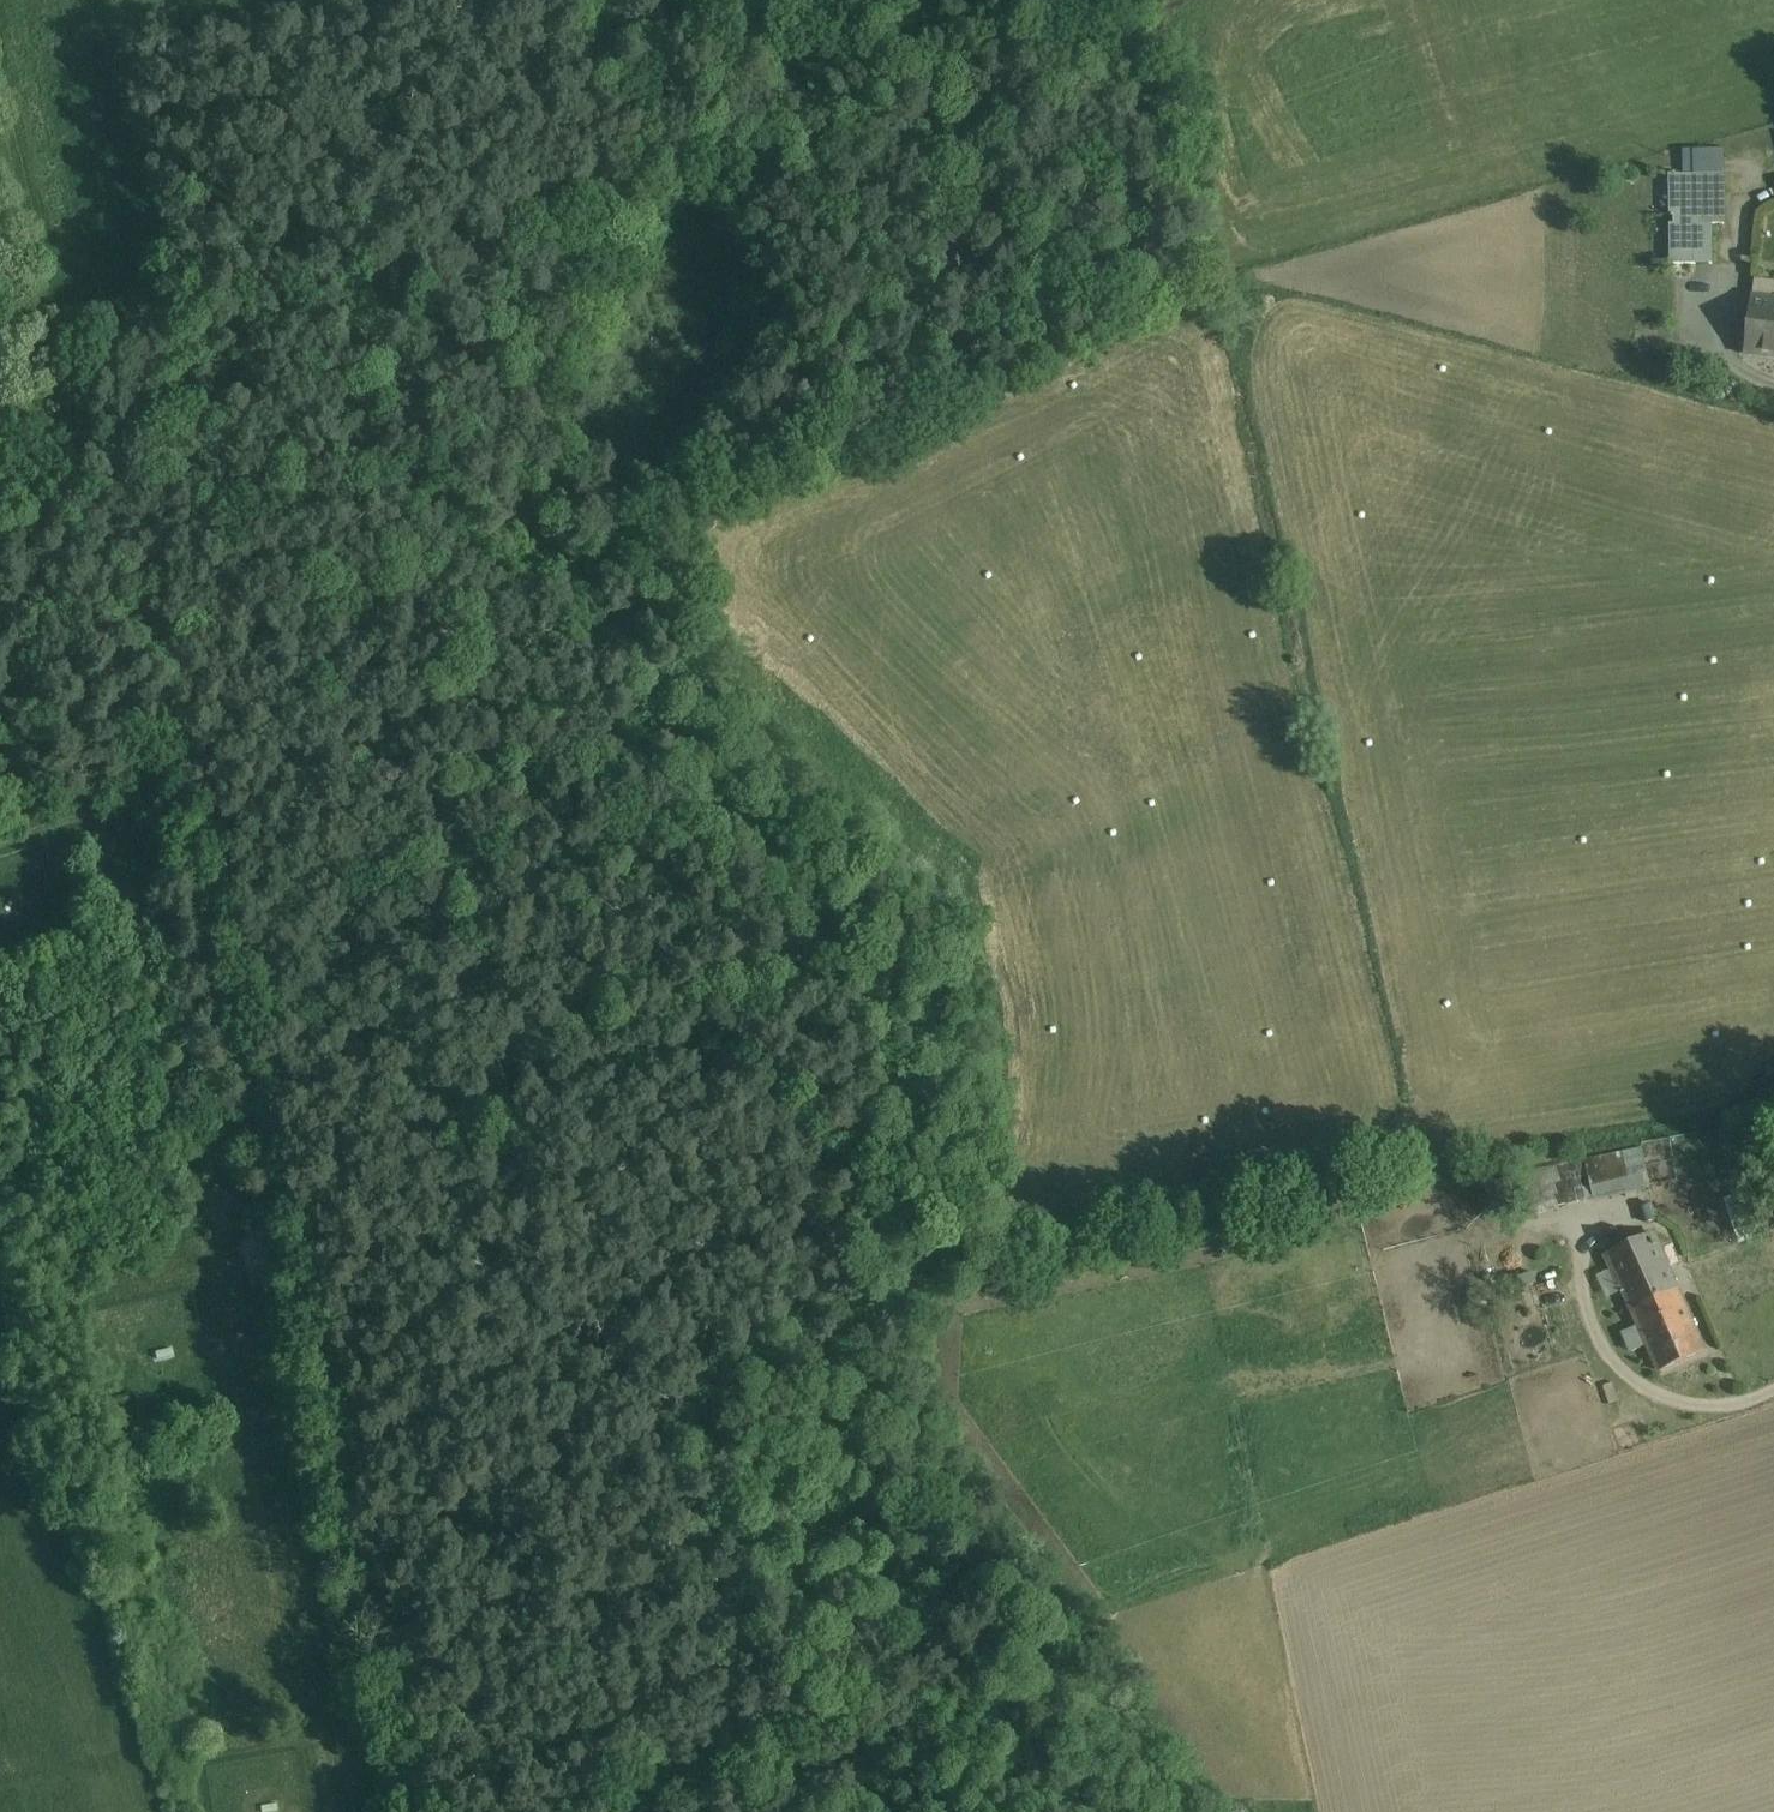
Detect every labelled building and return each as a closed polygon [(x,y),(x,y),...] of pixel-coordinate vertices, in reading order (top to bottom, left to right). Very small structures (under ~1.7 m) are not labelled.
[(1713,265),(1713,225),(1724,225),(1724,149),(1685,150),(1685,175),(1674,175),(1674,265),(1713,265)] [(1753,299),(1773,301),(1773,282),(1756,280),(1753,299)] [(1753,299),(1747,353),(1773,356),(1773,301),(1753,299)] [(1646,1148),(1522,1176),(1531,1215),(1595,1199),(1639,1189),(1654,1185),(1646,1148)] [(1736,1176),(1720,1181),(1737,1236),(1753,1231),(1736,1176)] [(1669,1267),(1655,1236),(1607,1257),(1613,1270),(1623,1291),(1639,1326),(1648,1346),(1660,1373),(1705,1352),(1667,1268),(1669,1267)] [(1623,1291),(1613,1270),(1599,1276),(1608,1297),(1623,1291)] [(1648,1346),(1639,1326),(1623,1333),(1632,1353),(1648,1346)]
